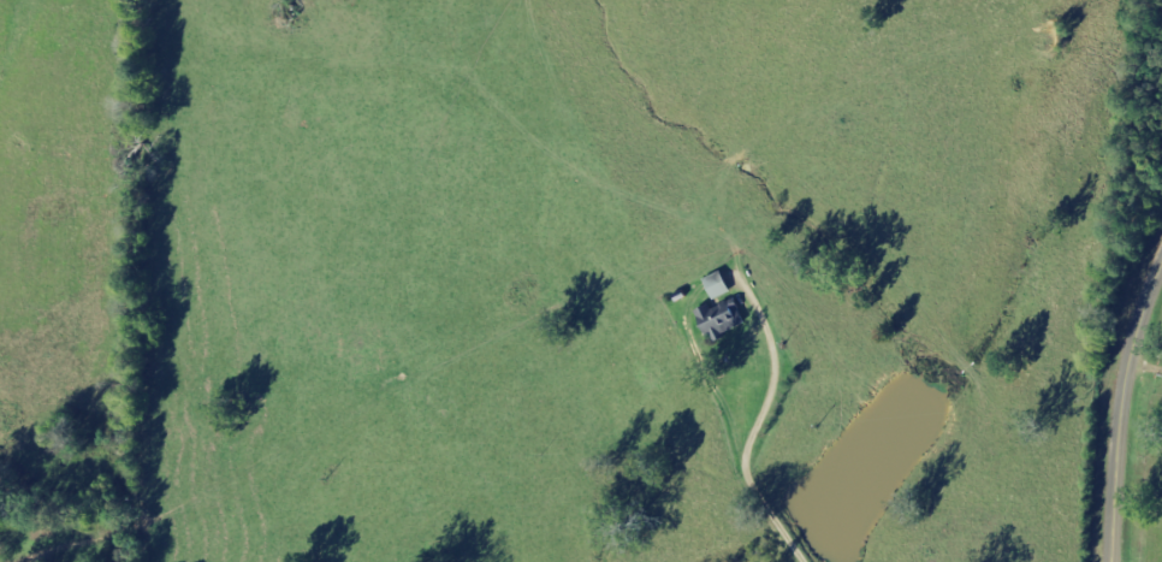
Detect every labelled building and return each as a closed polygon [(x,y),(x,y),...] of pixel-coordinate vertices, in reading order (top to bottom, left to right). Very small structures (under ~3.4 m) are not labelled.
[(718,301),(736,293),(725,272),(708,281),(718,301)] [(714,341),(746,329),(736,301),(716,309),(715,306),(702,311),(714,341)]
